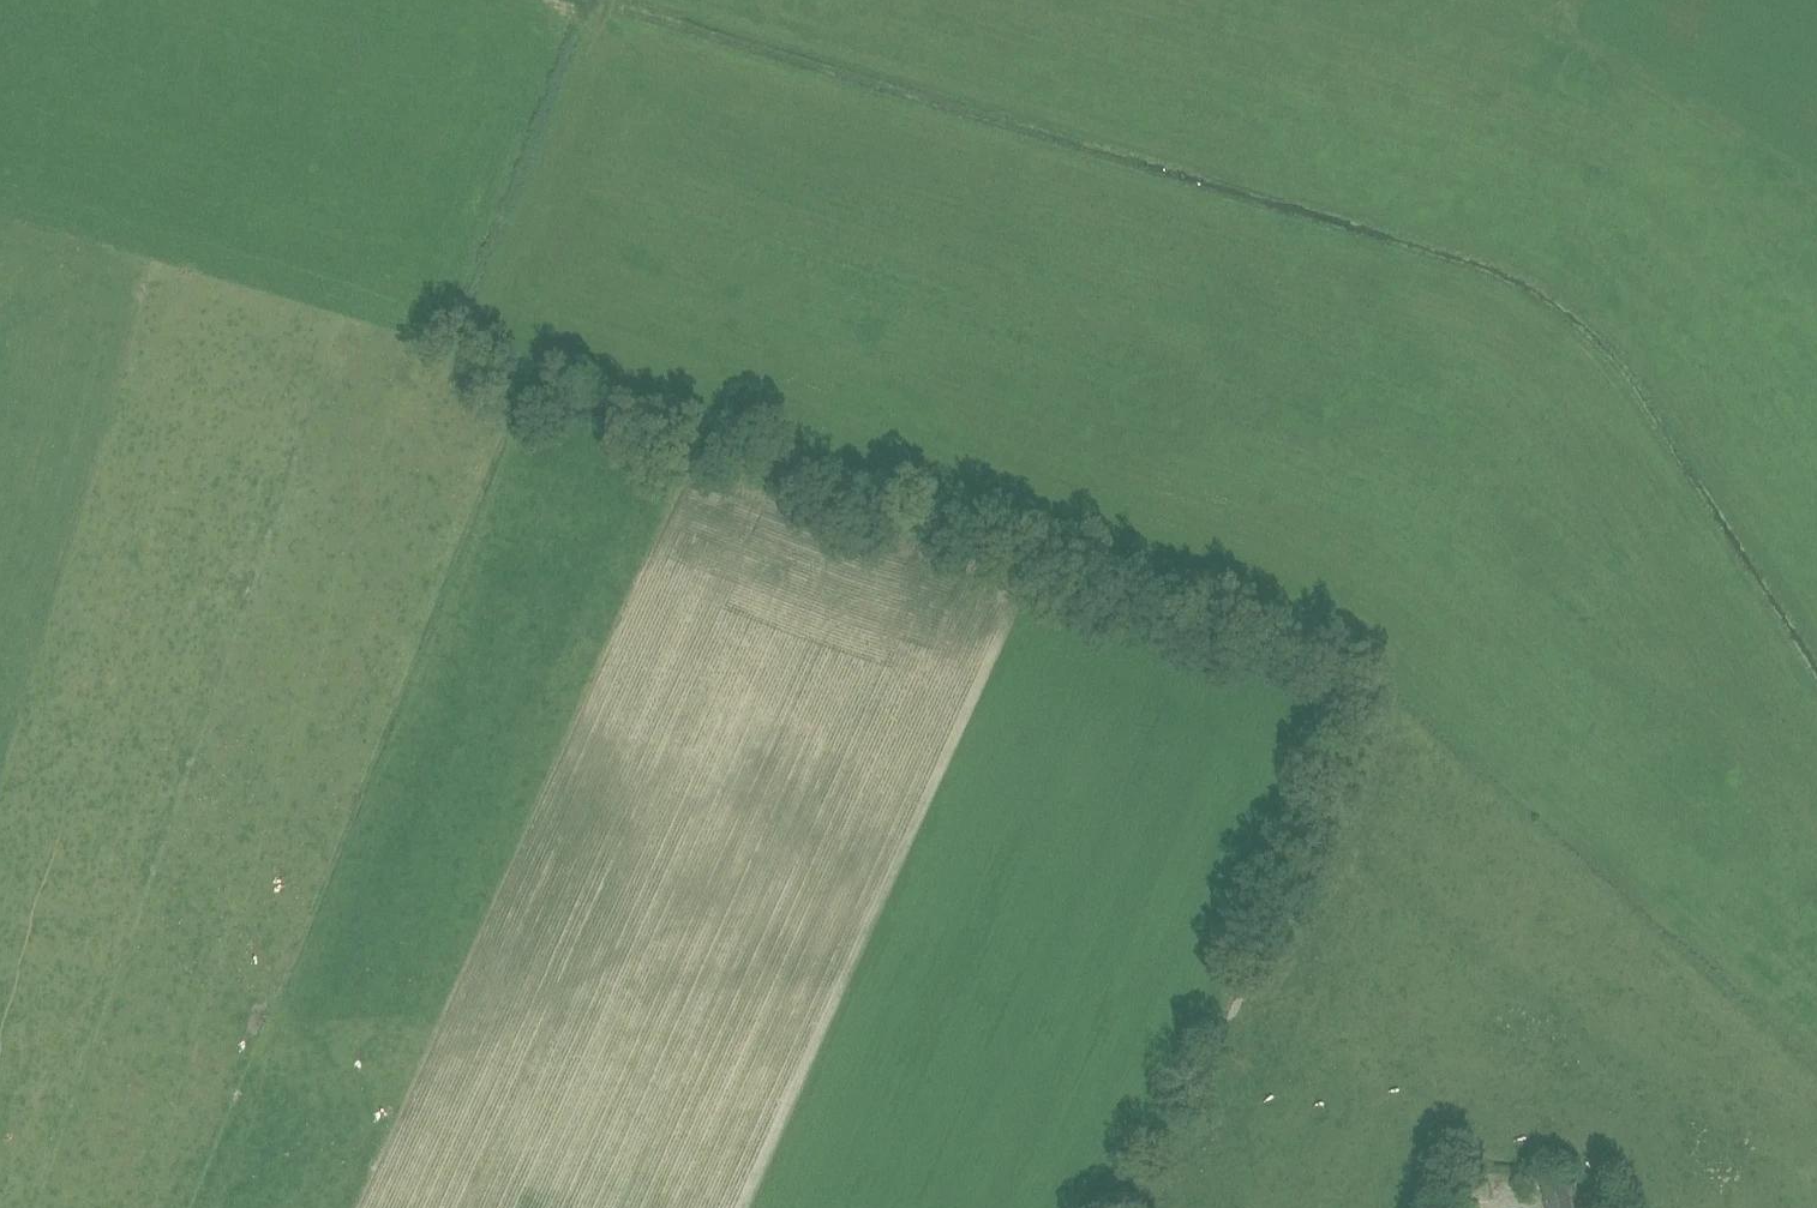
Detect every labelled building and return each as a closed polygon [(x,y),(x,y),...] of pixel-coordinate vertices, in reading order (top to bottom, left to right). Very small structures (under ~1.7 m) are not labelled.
[(1548,1207),(1573,1207),(1567,1181),(1544,1186),(1548,1207)]
